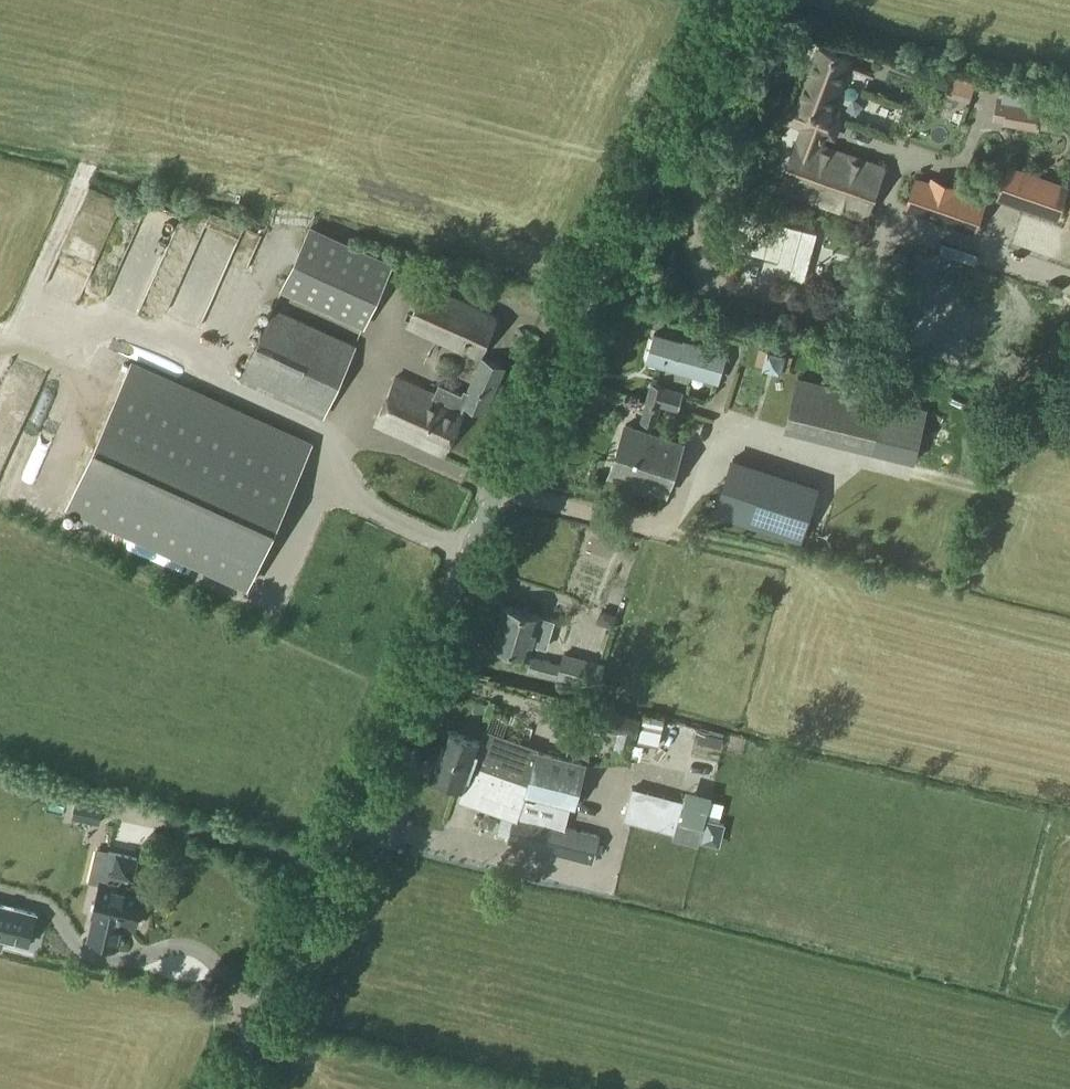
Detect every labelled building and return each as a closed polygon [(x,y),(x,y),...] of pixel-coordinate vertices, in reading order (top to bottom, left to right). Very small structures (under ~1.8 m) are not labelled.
[(781,189),(868,219),(888,166),(826,144),(828,139),(836,142),(844,116),(833,112),(849,70),(872,79),(875,71),(852,62),(853,60),(819,47),(797,104),(784,99),(777,119),(803,127),(781,189)] [(969,104),(978,78),(954,70),(946,96),(969,104)] [(1007,118),(1006,121),(1037,126),(1038,121),(1040,121),(1041,117),(1038,117),(1040,109),(1049,111),(1051,95),(1006,87),(1003,103),(998,102),(996,116),(1007,118)] [(997,200),(1058,221),(1069,186),(1009,165),(997,200)] [(904,211),(975,235),(987,201),(960,191),(961,187),(931,176),(930,181),(916,176),(904,211)] [(285,287),(367,325),(394,265),(312,227),(285,287)] [(496,317),(425,285),(408,324),(478,356),(496,317)] [(273,307),(240,380),(324,418),(358,345),(273,307)] [(684,339),(683,342),(655,334),(648,362),(677,370),(678,368),(719,379),(725,357),(698,349),(699,344),(684,339)] [(760,349),(756,364),(788,372),(792,357),(760,349)] [(502,368),(481,358),(466,390),(464,389),(462,394),(438,384),(434,392),(395,374),(375,423),(445,455),(468,405),(483,412),(502,368)] [(249,586),(312,446),(133,366),(70,506),(249,586)] [(652,384),(647,404),(661,408),(662,407),(679,411),(684,393),(666,388),(652,384)] [(641,422),(656,426),(661,408),(647,404),(641,422)] [(667,494),(682,444),(626,426),(610,475),(667,494)] [(735,459),(717,512),(801,539),(818,486),(735,459)] [(494,645),(529,656),(535,636),(542,638),(547,620),(506,606),(494,645)] [(563,656),(558,678),(589,685),(595,663),(563,656)] [(560,664),(536,657),(532,671),(555,677),(560,664)] [(641,718),(582,703),(560,698),(555,717),(636,737),(641,718)] [(665,720),(644,715),(638,742),(658,747),(665,720)] [(440,753),(528,784),(536,756),(503,744),(506,737),(487,730),(482,742),(449,729),(440,753)] [(525,795),(571,808),(583,763),(538,750),(536,756),(528,784),(525,795)] [(528,784),(440,753),(431,775),(464,787),(459,800),(479,807),(481,800),(517,812),(508,842),(591,863),(598,834),(566,826),(571,808),(525,795),(528,784)] [(686,797),(634,784),(624,821),(676,835),(686,797)] [(77,795),(72,817),(100,823),(105,802),(77,795)] [(96,848),(88,879),(99,882),(91,917),(92,917),(87,938),(119,945),(125,923),(136,926),(144,892),(127,888),(129,880),(134,881),(139,857),(116,852),(116,853),(96,848)] [(2,947),(4,939),(28,945),(36,914),(0,905),(0,947),(2,947)]
